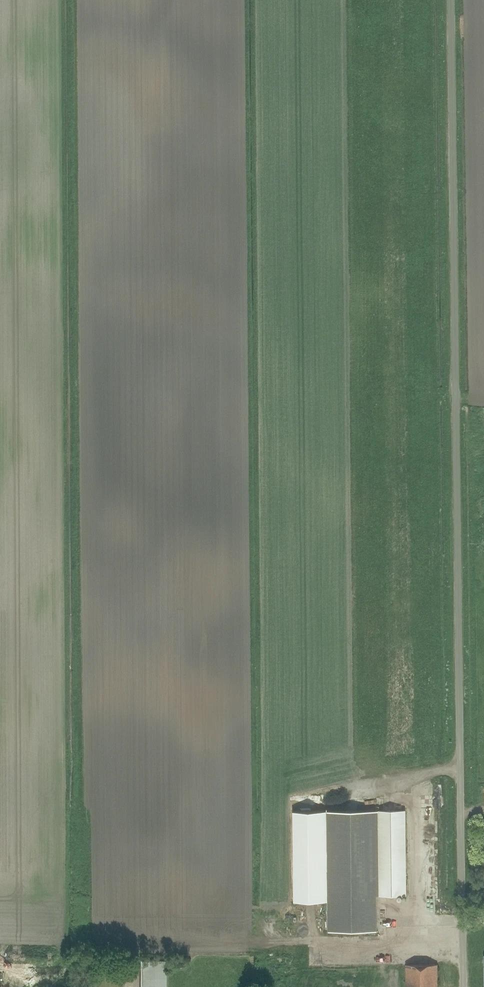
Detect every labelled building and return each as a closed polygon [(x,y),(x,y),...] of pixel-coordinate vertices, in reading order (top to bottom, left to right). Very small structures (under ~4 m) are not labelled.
[(328,899),(328,931),(378,931),(377,896),(406,895),(406,811),(296,812),(297,900),(328,899)] [(438,965),(406,965),(406,986),(439,986),(438,965)]
